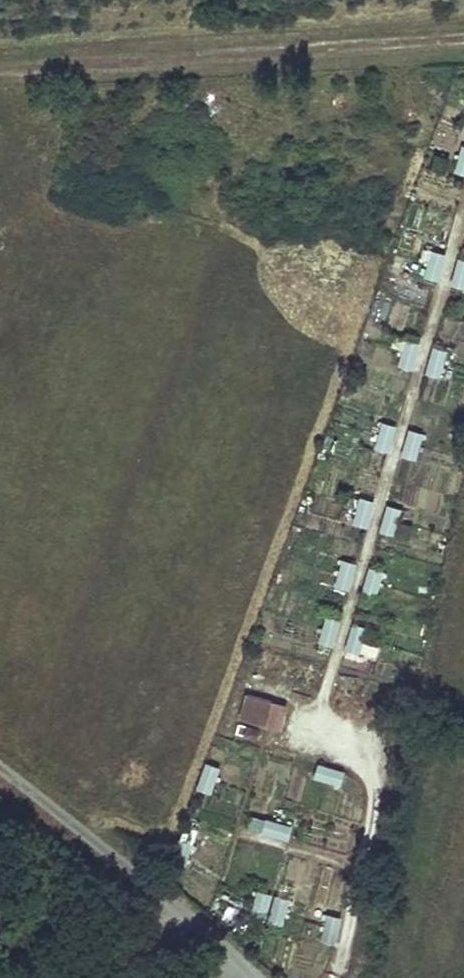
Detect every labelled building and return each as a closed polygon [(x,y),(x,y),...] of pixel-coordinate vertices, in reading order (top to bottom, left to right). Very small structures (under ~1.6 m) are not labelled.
[(461,144),(453,171),(463,174),(463,145),(461,144)] [(444,253),(430,249),(423,276),(437,280),(444,253)] [(457,257),(450,284),(463,288),(463,259),(457,257)] [(418,343),(404,339),(397,366),(411,370),(418,343)] [(446,350),(432,346),(424,373),(439,377),(446,350)] [(397,425),(382,421),(375,448),(389,452),(397,425)] [(424,432),(409,428),(402,455),(416,459),(424,432)] [(375,500),(361,496),(353,523),(367,527),(375,500)] [(402,507),(387,503),(380,530),(394,534),(402,507)] [(357,563),(343,559),(335,586),(349,590),(357,563)] [(384,571),(369,567),(362,593),(376,597),(384,571)] [(340,619),(326,615),(319,642),(333,646),(340,619)] [(367,626),(353,623),(346,649),(360,653),(367,626)] [(287,705),(247,693),(240,717),(280,729),(287,705)] [(223,769),(209,763),(199,789),(213,795),(223,769)] [(341,785),(345,771),(318,763),(314,778),(341,785)] [(288,840),(293,826),(266,818),(262,832),(288,840)] [(195,845),(181,840),(171,866),(185,871),(195,845)] [(272,895),(258,891),(250,917),(265,921),(272,895)] [(290,899),(276,895),(268,922),(282,926),(290,899)] [(342,918),(328,914),(321,941),(335,945),(342,918)]
